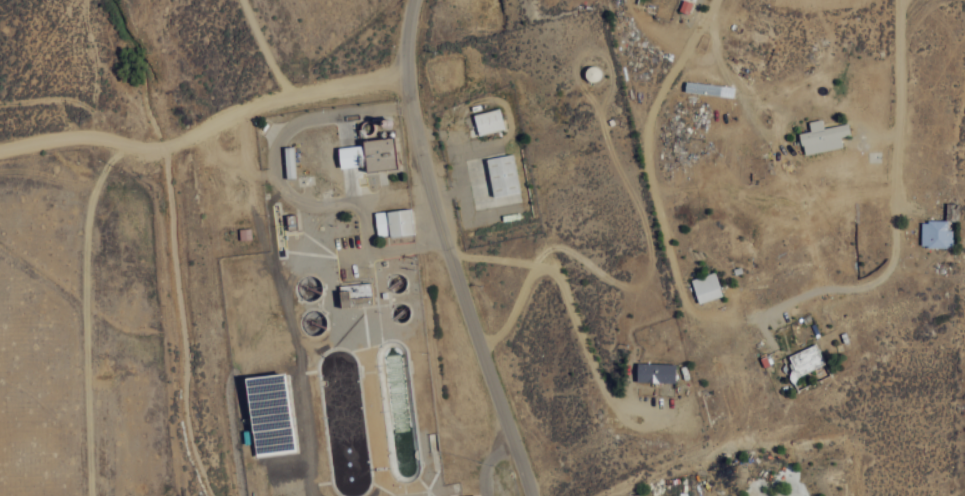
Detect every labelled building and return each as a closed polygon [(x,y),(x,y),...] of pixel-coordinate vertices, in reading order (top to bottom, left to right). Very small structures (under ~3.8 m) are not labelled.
[(688,0),(682,0),(678,10),(687,13),(691,1),(688,0)] [(583,72),(584,75),(585,78),(586,80),(589,81),(592,82),(594,81),(597,80),(599,78),(600,76),(601,73),(600,70),(599,67),(596,65),(594,64),(591,64),(588,65),(586,67),(584,69),(583,72)] [(497,107),(472,114),(478,134),(503,127),(497,107)] [(383,124),(381,124),(380,124),(379,123),(378,122),(377,121),(377,119),(378,118),(379,117),(380,116),(382,115),(383,115),(385,116),(386,117),(387,118),(387,120),(386,122),(386,123),(384,124),(383,124)] [(823,127),(822,118),(808,121),(810,130),(799,132),(803,153),(842,147),(840,136),(850,134),(848,122),(823,127)] [(392,135),(361,139),(362,144),(336,147),(338,166),(364,163),(364,171),(396,167),(392,135)] [(282,146),(292,145),(294,177),(284,178),(282,146)] [(511,153),(484,158),(490,195),(518,190),(511,153)] [(409,207),(372,211),(375,238),(412,233),(409,207)] [(293,212),(284,213),(286,229),(295,228),(293,212)] [(921,246),(952,247),(953,228),(946,228),(947,220),(921,220),(921,246)] [(722,295),(714,271),(690,279),(698,303),(722,295)] [(369,282),(336,285),(338,306),(371,303),(369,282)] [(825,364),(816,343),(784,356),(793,377),(825,364)] [(636,381),(674,382),(675,363),(636,362),(636,381)] [(283,373),(243,377),(257,453),(293,449),(283,373)]
